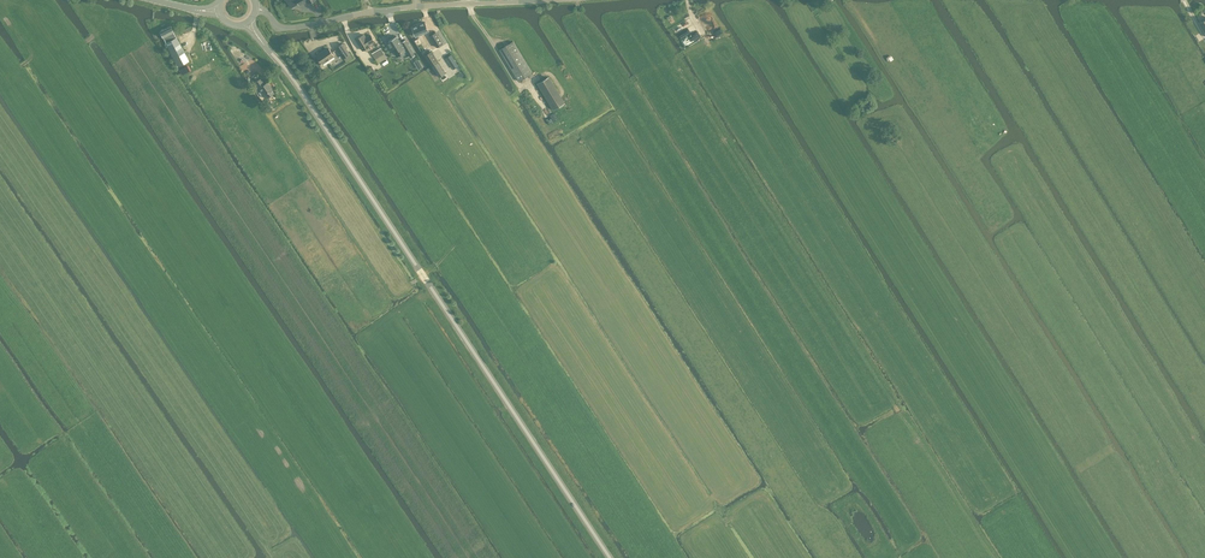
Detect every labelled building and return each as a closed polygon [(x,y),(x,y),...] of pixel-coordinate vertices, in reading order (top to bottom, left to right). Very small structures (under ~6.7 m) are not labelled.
[(423,23),(413,28),(416,35),(426,30),(423,23)] [(178,66),(188,61),(173,31),(170,26),(160,32),(178,66)] [(437,47),(443,43),(436,32),(430,36),(437,47)] [(370,44),(375,41),(371,35),(366,38),(364,34),(356,39),(363,50),(370,45),(370,44)] [(413,51),(406,39),(401,42),(397,36),(389,40),(390,43),(388,44),(390,48),(392,47),(396,55),(400,52),(401,52),(402,52),(401,51),(405,49),(408,54),(413,51)] [(519,81),(532,72),(513,41),(500,50),(519,81)] [(344,58),(350,53),(343,43),(336,48),(343,58),(344,58)] [(317,66),(322,63),(322,64),(334,56),(328,48),(317,56),(313,59),(317,66)] [(386,52),(384,53),(381,48),(373,53),(376,59),(379,63),(389,57),(386,52)] [(439,77),(445,73),(431,51),(425,55),(439,77)] [(452,54),(447,57),(454,67),(458,64),(452,54)] [(553,110),(564,104),(548,77),(537,83),(553,110)] [(265,98),(273,93),(270,89),(271,89),(270,86),(269,87),(266,82),(264,84),(260,79),(253,83),(257,89),(258,88),(265,98)]
